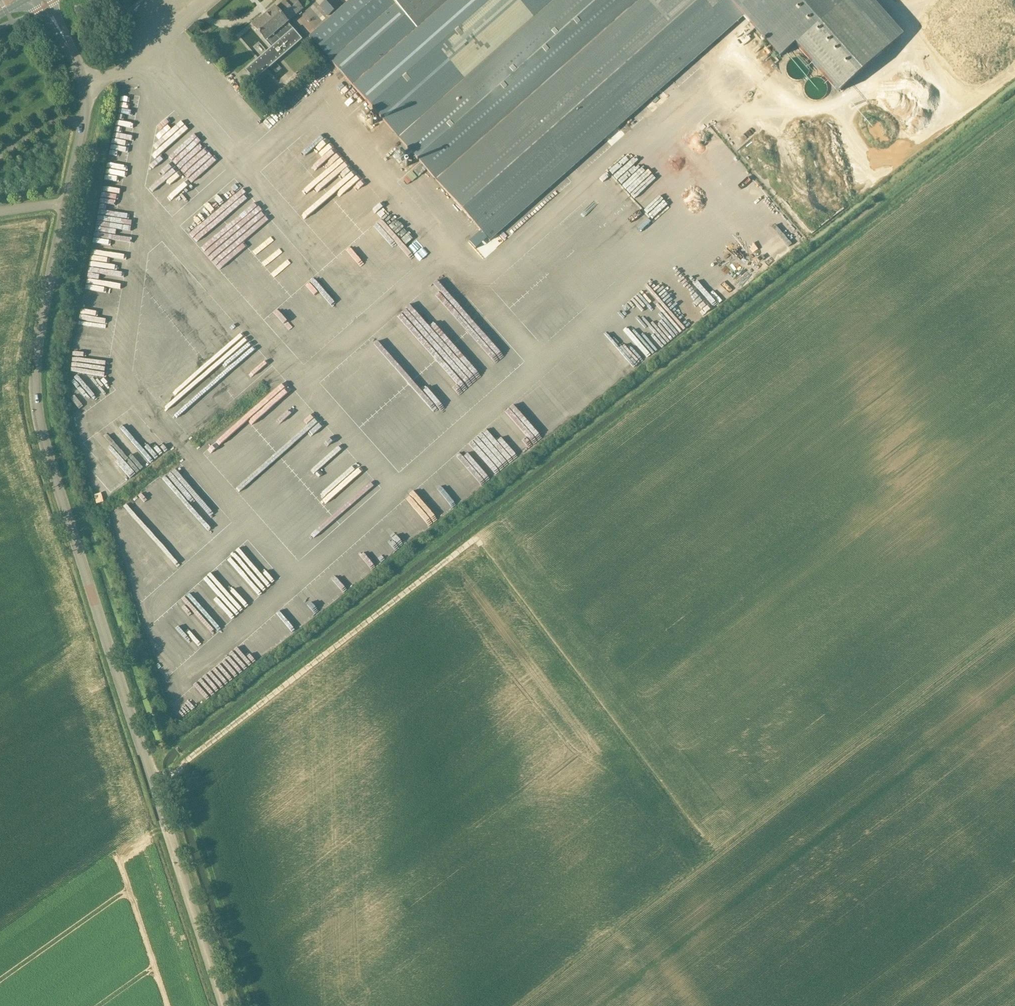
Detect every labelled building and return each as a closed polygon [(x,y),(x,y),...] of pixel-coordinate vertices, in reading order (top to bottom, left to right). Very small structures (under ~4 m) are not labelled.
[(288,22),(303,9),(294,0),(290,0),(286,4),(283,0),(267,15),(260,21),(259,19),(252,24),(254,26),(253,27),(272,48),(270,50),(259,59),(246,71),(256,81),(269,70),(279,60),(302,40),(287,23),(288,22)] [(309,37),(398,138),(489,241),(744,16),(780,57),(795,44),(838,93),(903,35),(872,0),(351,0),(309,37)] [(320,6),(328,15),(339,6),(333,0),(326,0),(320,6)] [(793,79),(801,76),(799,71),(801,70),(798,61),(787,65),(793,79)] [(814,84),(814,92),(824,92),(824,83),(814,84)] [(224,197),(214,207),(221,214),(234,201),(231,198),(238,191),(230,183),(220,193),(224,197)] [(94,257),(92,270),(106,271),(106,265),(96,264),(97,258),(94,257)] [(432,313),(443,304),(444,305),(453,298),(440,282),(412,304),(427,323),(435,317),(432,313)] [(100,431),(92,438),(127,480),(163,452),(145,430),(122,448),(114,437),(108,441),(100,431)] [(403,512),(420,532),(440,515),(416,488),(401,501),(407,508),(403,512)] [(322,510),(290,536),(298,545),(330,519),(322,510)] [(275,579),(279,575),(265,557),(260,562),(256,557),(240,548),(209,574),(206,579),(219,595),(218,596),(214,600),(208,597),(203,605),(198,602),(200,598),(198,600),(192,593),(191,593),(157,621),(155,625),(148,630),(166,653),(183,662),(199,649),(203,642),(270,587),(275,579)] [(362,577),(355,567),(350,571),(347,567),(341,571),(336,564),(322,574),(338,596),(362,577)] [(274,620),(275,635),(301,635),(300,604),(282,604),(282,613),(275,613),(275,620),(274,620)] [(191,711),(218,691),(207,677),(181,696),(191,711)]
